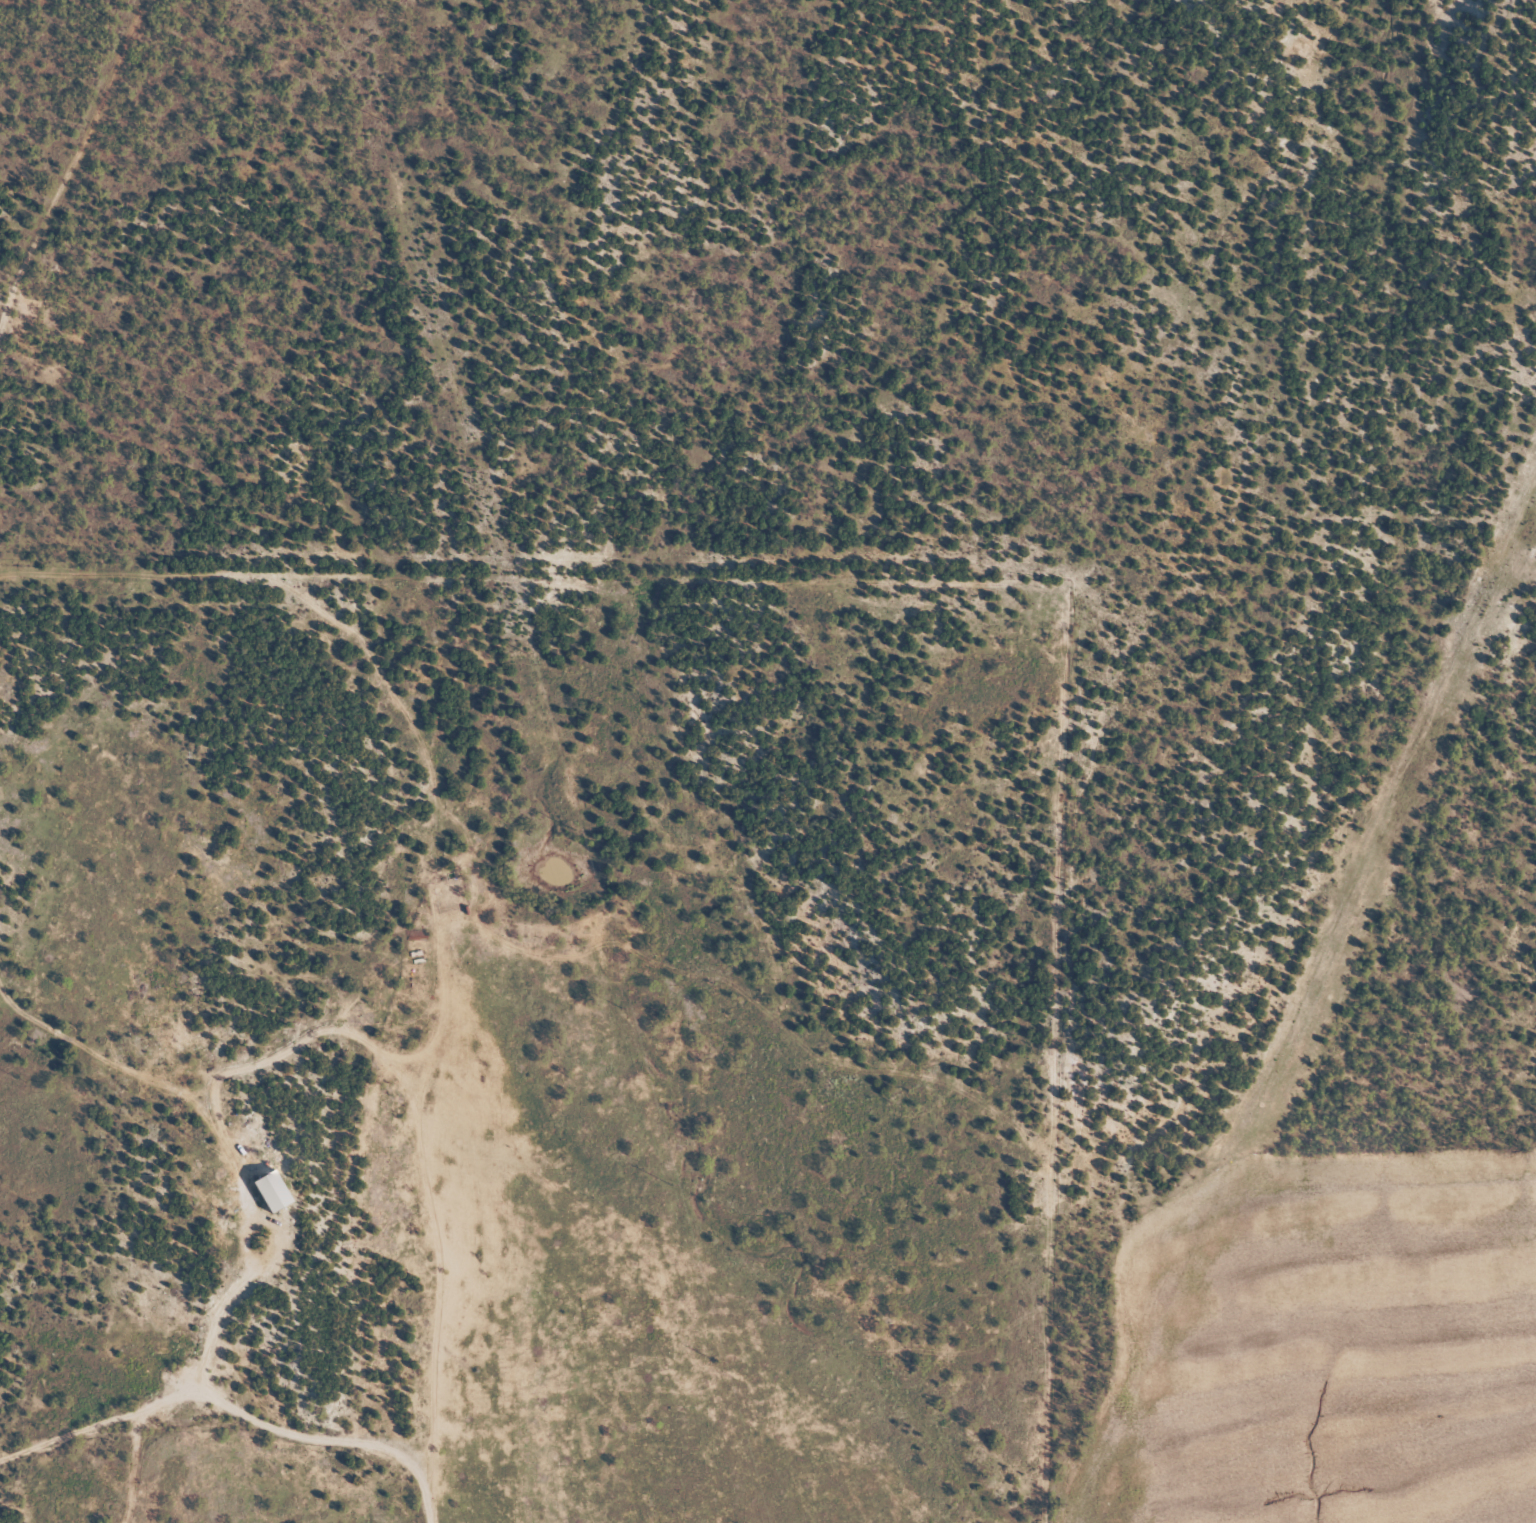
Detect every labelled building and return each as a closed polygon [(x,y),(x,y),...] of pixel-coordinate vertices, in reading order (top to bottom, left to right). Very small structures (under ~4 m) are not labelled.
[(256,1179),(271,1212),(294,1202),(280,1168),(256,1179)]
